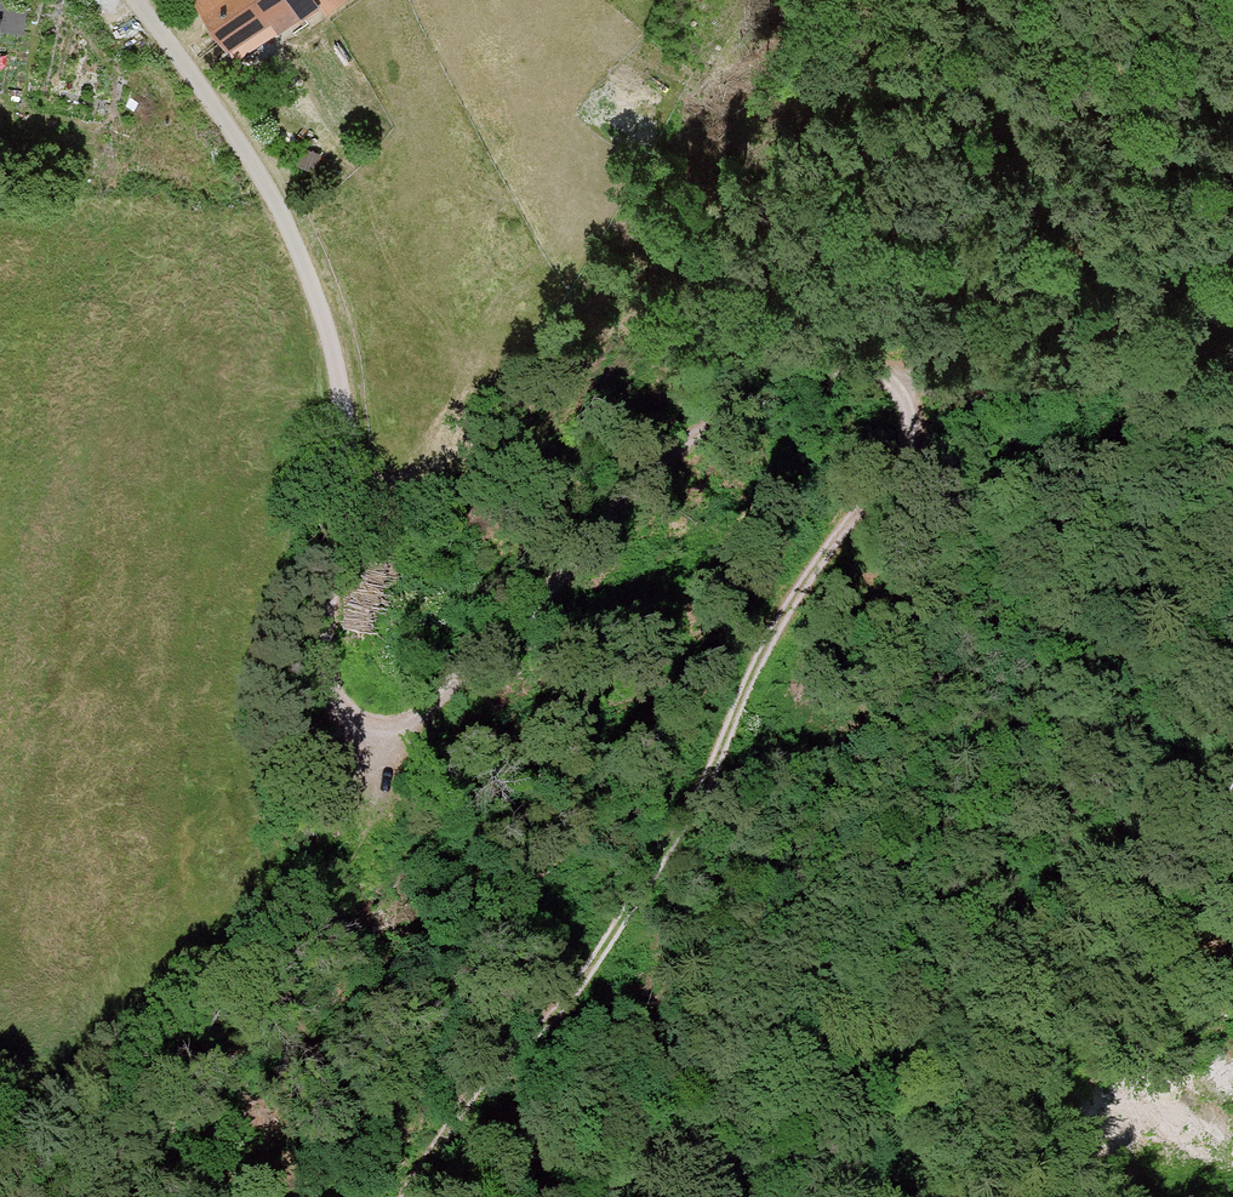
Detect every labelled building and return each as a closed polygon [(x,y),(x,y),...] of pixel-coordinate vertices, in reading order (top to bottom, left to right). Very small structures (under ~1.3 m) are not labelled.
[(312,0),(188,0),(184,3),(222,56),(265,25),(274,38),(317,7),(312,0)] [(0,5),(0,24),(20,27),(23,8),(0,5)]
